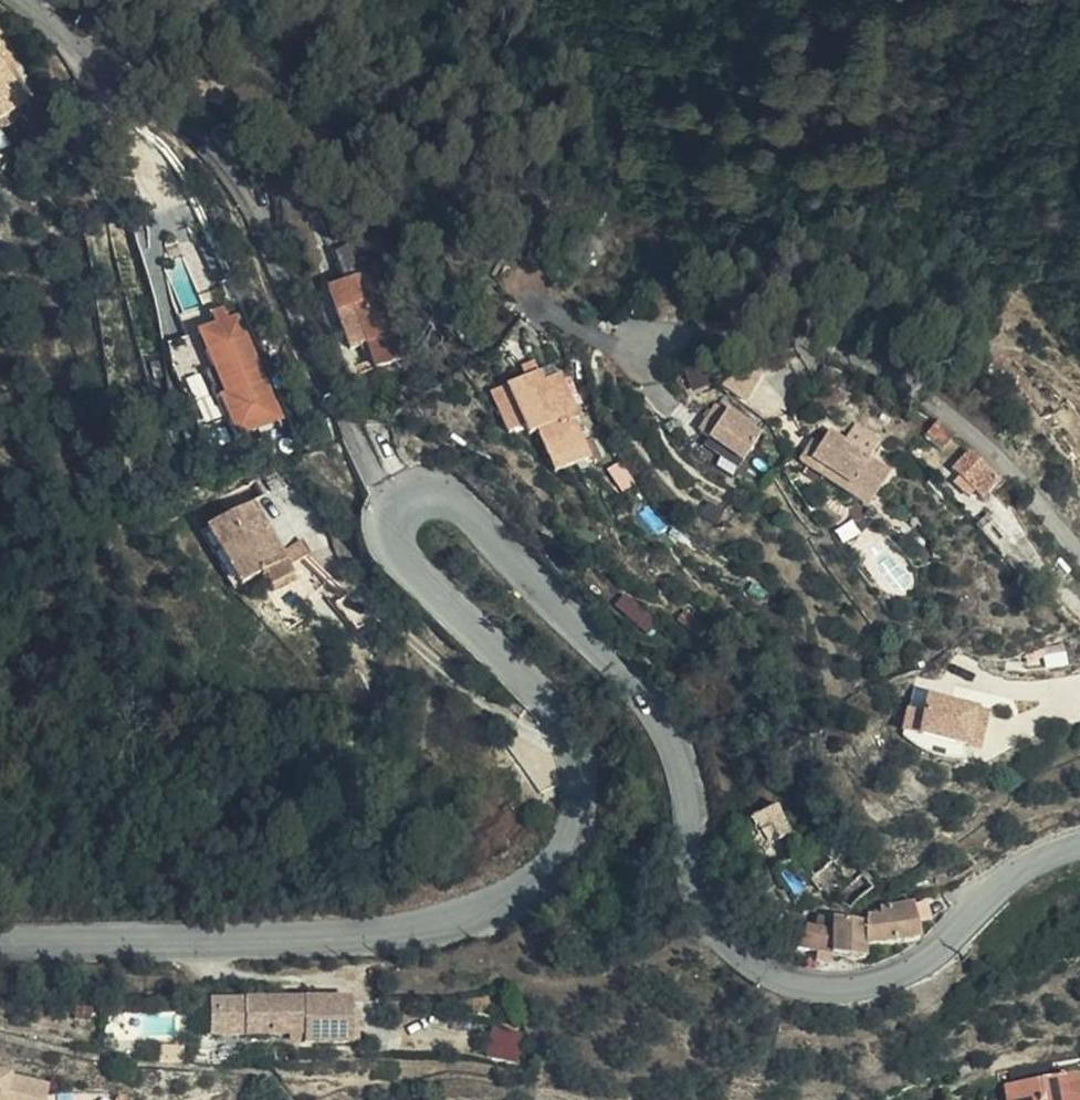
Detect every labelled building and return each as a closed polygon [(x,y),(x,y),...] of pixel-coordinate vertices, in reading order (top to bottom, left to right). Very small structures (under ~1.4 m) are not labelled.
[(14,104),(0,70),(0,111),(14,104)] [(210,267),(191,232),(170,243),(189,279),(210,267)] [(318,246),(327,266),(330,272),(363,261),(370,260),(365,248),(341,252),(334,237),(318,246)] [(355,334),(364,359),(395,345),(363,261),(330,272),(312,278),(323,306),(342,299),(355,334)] [(337,342),(355,334),(342,299),(323,306),(337,342)] [(200,426),(207,447),(254,430),(217,325),(207,329),(203,317),(191,322),(194,333),(176,340),(203,426),(200,426)] [(489,374),(507,371),(504,358),(488,362),(489,374)] [(509,381),(507,371),(489,374),(453,379),(459,425),(477,422),(479,435),(491,434),(501,432),(509,475),(541,470),(532,430),(538,429),(529,379),(509,381)] [(690,421),(677,453),(729,438),(690,421)] [(808,427),(796,457),(862,487),(874,457),(808,427)] [(928,447),(955,475),(971,458),(944,431),(928,447)] [(729,438),(677,453),(724,474),(737,441),(729,438)] [(792,468),(855,493),(852,490),(810,464),(796,457),(792,468)] [(852,490),(855,493),(860,494),(862,487),(796,457),(810,464),(852,490)] [(295,517),(283,493),(257,506),(269,530),(295,517)] [(220,604),(241,592),(247,589),(237,573),(259,560),(236,520),(187,548),(220,604)] [(247,589),(241,592),(251,608),(277,596),(270,586),(294,574),(284,557),(263,567),(259,560),(237,573),(247,589)] [(640,604),(611,580),(602,592),(631,615),(640,604)] [(978,703),(929,692),(925,709),(921,730),(969,740),(981,743),(988,713),(976,711),(978,703)] [(990,705),(978,703),(976,711),(988,713),(990,705)] [(921,730),(925,709),(909,706),(904,726),(921,730)] [(742,843),(755,870),(756,871),(779,852),(789,845),(762,800),(730,816),(742,843)] [(798,874),(828,846),(811,827),(789,845),(779,852),(798,874)] [(911,910),(907,889),(898,891),(901,912),(911,910)] [(864,898),(862,897),(863,912),(847,912),(818,912),(816,921),(814,947),(846,953),(849,953),(849,938),(900,931),(903,928),(901,912),(898,891),(864,898)] [(814,947),(816,921),(790,918),(783,940),(782,941),(800,944),(814,947)] [(813,958),(814,947),(800,944),(799,958),(813,958)] [(315,1006),(190,1009),(191,1024),(208,1023),(208,1043),(268,1042),(269,1050),(317,1049),(315,1006)] [(191,1024),(190,1009),(178,1009),(179,1044),(208,1043),(208,1023),(191,1024)] [(486,1057),(514,1064),(521,1031),(493,1025),(486,1057)] [(1007,1082),(1010,1099),(1079,1099),(1079,1071),(1007,1082)] [(18,1092),(0,1089),(0,1099),(16,1099),(18,1092)]
